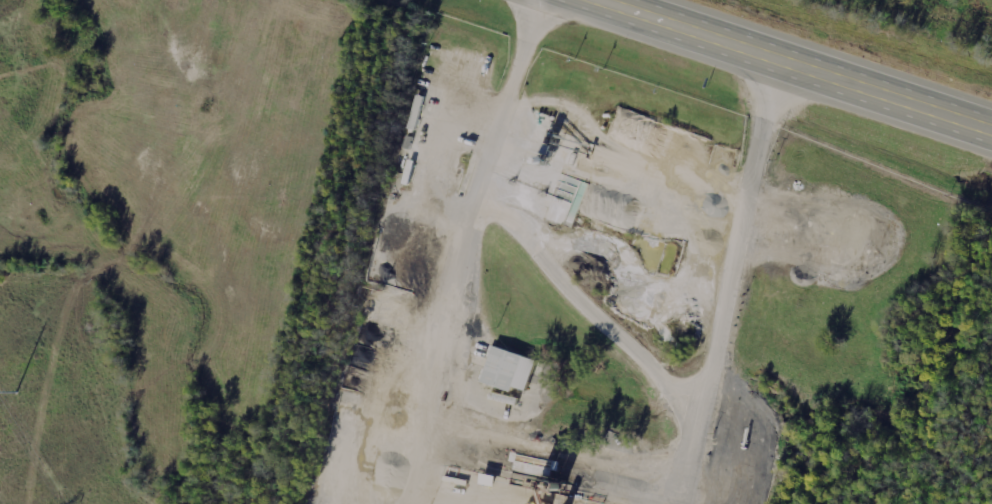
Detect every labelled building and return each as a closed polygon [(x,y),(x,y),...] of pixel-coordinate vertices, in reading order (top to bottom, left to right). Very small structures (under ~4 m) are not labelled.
[(509,391),(510,387),(525,391),(535,359),(491,346),(480,383),(509,391)]
